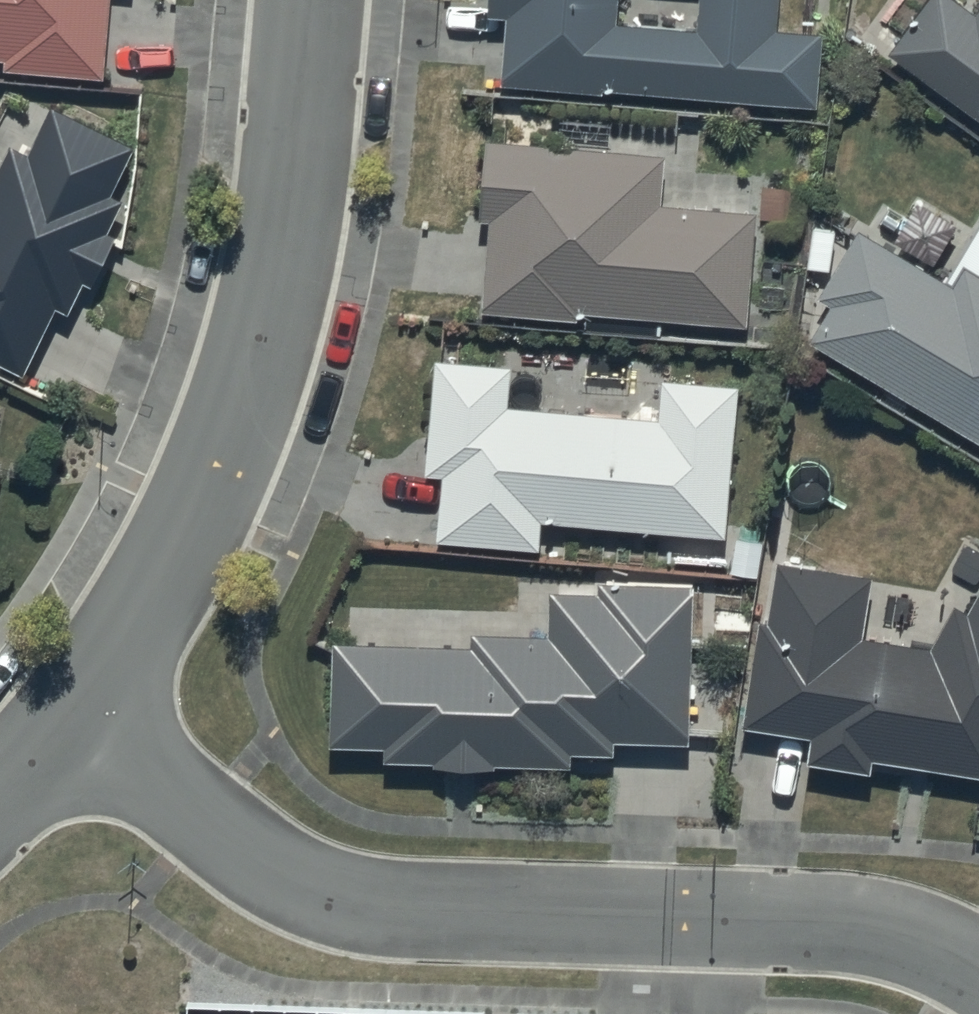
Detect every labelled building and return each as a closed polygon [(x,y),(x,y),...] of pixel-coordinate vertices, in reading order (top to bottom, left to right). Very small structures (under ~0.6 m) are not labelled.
[(2,58),(2,72),(103,76),(108,0),(0,0),(0,58),(2,58)] [(486,16),(503,17),(497,85),(601,94),(601,89),(815,108),(821,33),(773,29),(775,0),(487,0),(486,16)] [(974,13),(955,0),(923,0),(886,53),(978,119),(978,6),(974,13)] [(23,375),(48,323),(63,330),(78,299),(83,302),(115,236),(105,232),(121,200),(107,194),(131,145),(50,105),(27,152),(10,143),(0,164),(0,364),(23,375)] [(663,156),(484,140),(478,221),(487,222),(479,310),(577,319),(578,312),(742,327),(752,208),(659,200),(663,156)] [(916,202),(892,240),(933,265),(956,227),(916,202)] [(944,282),(854,227),(813,301),(827,308),(808,342),(978,441),(978,225),(944,282)] [(734,384),(659,379),(658,417),(507,406),(509,367),(430,362),(422,475),(440,476),(435,544),(540,551),(542,524),(724,537),(734,384)] [(778,563),(768,621),(757,619),(740,728),(810,739),(807,762),(870,772),(872,759),(978,776),(978,589),(966,611),(955,604),(928,647),(860,638),(869,576),(778,563)] [(690,584),(597,581),(598,595),(549,594),(548,634),(471,632),(470,647),(329,642),(326,745),(381,747),(381,760),(434,762),(434,766),(495,768),(495,763),(569,766),(569,753),(613,754),(614,741),(685,743),(690,584)]
